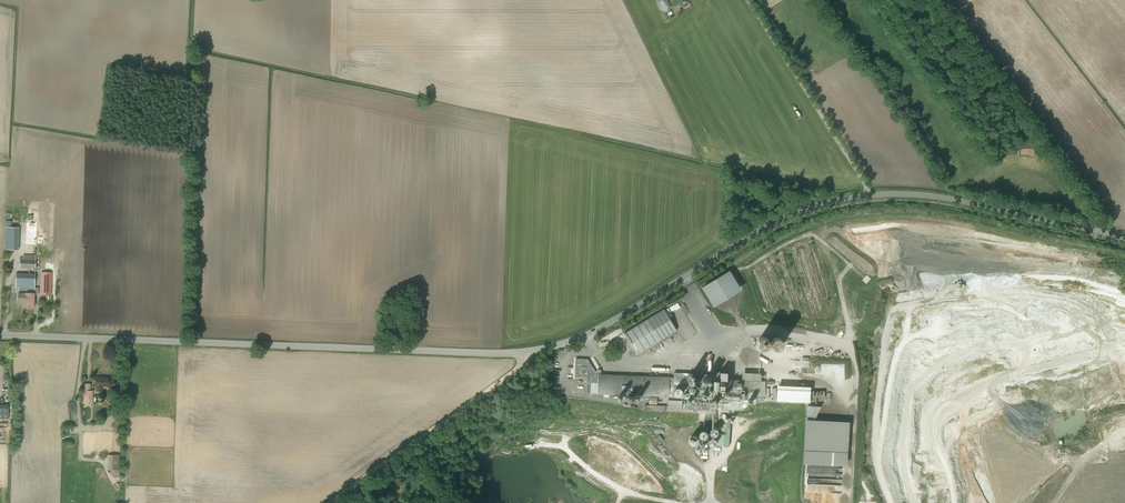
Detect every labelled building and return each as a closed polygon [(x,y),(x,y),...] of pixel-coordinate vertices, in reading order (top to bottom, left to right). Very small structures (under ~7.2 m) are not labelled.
[(665,15),(671,12),(669,9),(671,8),(666,0),(657,0),(665,15)] [(1021,155),(1034,155),(1034,143),(1021,143),(1021,155)] [(5,241),(18,241),(19,228),(11,227),(5,227),(5,241)] [(19,266),(23,266),(22,267),(35,268),(36,255),(23,254),(23,256),(19,256),(19,266)] [(702,288),(714,307),(742,290),(730,271),(702,288)] [(41,272),(41,294),(51,295),(52,272),(41,272)] [(18,302),(24,302),(28,302),(28,297),(29,297),(29,288),(34,288),(35,274),(16,273),(15,288),(21,288),(20,293),(18,293),(18,302)] [(24,302),(24,308),(34,308),(34,293),(34,288),(29,288),(29,297),(28,297),(28,302),(24,302)] [(691,302),(686,304),(687,306),(683,307),(690,324),(698,320),(691,302)] [(664,309),(624,333),(637,355),(677,330),(664,309)] [(758,342),(758,343),(758,344),(758,345),(759,345),(759,346),(760,347),(761,347),(761,348),(762,348),(763,348),(764,348),(765,348),(766,347),(767,347),(768,347),(768,346),(769,345),(769,344),(769,343),(770,343),(770,342),(769,341),(769,340),(769,339),(768,339),(768,338),(767,337),(766,337),(765,336),(764,336),(763,336),(762,336),(761,337),(760,337),(760,338),(759,338),(758,339),(758,340),(758,341),(758,342)] [(772,345),(772,346),(773,347),(774,348),(775,348),(776,349),(777,349),(778,349),(779,349),(780,348),(781,348),(781,347),(782,346),(783,345),(783,344),(783,343),(783,342),(783,341),(783,340),(782,340),(782,339),(781,338),(780,338),(779,337),(778,337),(777,337),(776,337),(775,337),(774,338),(773,338),(773,339),(772,339),(772,340),(772,341),(771,341),(771,342),(771,343),(771,344),(771,345),(772,345)] [(586,393),(591,394),(608,394),(669,397),(670,377),(660,377),(653,377),(653,374),(650,374),(650,375),(648,375),(648,376),(639,376),(599,375),(599,372),(595,372),(588,359),(575,359),(575,377),(587,378),(587,383),(586,393)] [(714,372),(714,375),(674,373),(673,398),(717,399),(717,408),(722,408),(722,411),(729,412),(729,410),(731,410),(731,404),(755,405),(756,400),(762,401),(762,397),(765,396),(765,390),(764,390),(765,381),(728,379),(728,380),(727,380),(728,372),(714,372)] [(108,387),(114,387),(116,387),(118,385),(118,383),(116,381),(114,381),(108,380),(108,378),(95,377),(95,386),(97,386),(96,391),(101,391),(101,386),(108,386),(108,387)] [(82,404),(93,404),(93,391),(90,390),(91,384),(83,383),(82,391),(83,391),(82,404)] [(821,391),(811,391),(811,402),(816,402),(817,398),(821,398),(821,397),(825,398),(825,391),(821,391)] [(698,410),(712,411),(713,403),(682,402),(682,401),(668,400),(668,409),(693,410),(698,411),(698,410)] [(8,418),(8,404),(0,404),(0,418),(8,418)] [(848,421),(815,420),(820,406),(806,405),(805,419),(804,424),(802,463),(805,464),(804,484),(841,486),(842,466),(845,466),(846,463),(848,421)] [(114,424),(112,424),(112,428),(114,428),(114,431),(121,431),(121,418),(121,417),(121,406),(115,406),(114,424)] [(717,446),(722,446),(729,447),(731,421),(722,421),(722,427),(718,427),(717,446)] [(120,470),(120,455),(107,455),(108,470),(110,470),(110,474),(113,474),(113,476),(119,476),(119,470),(120,470)]
